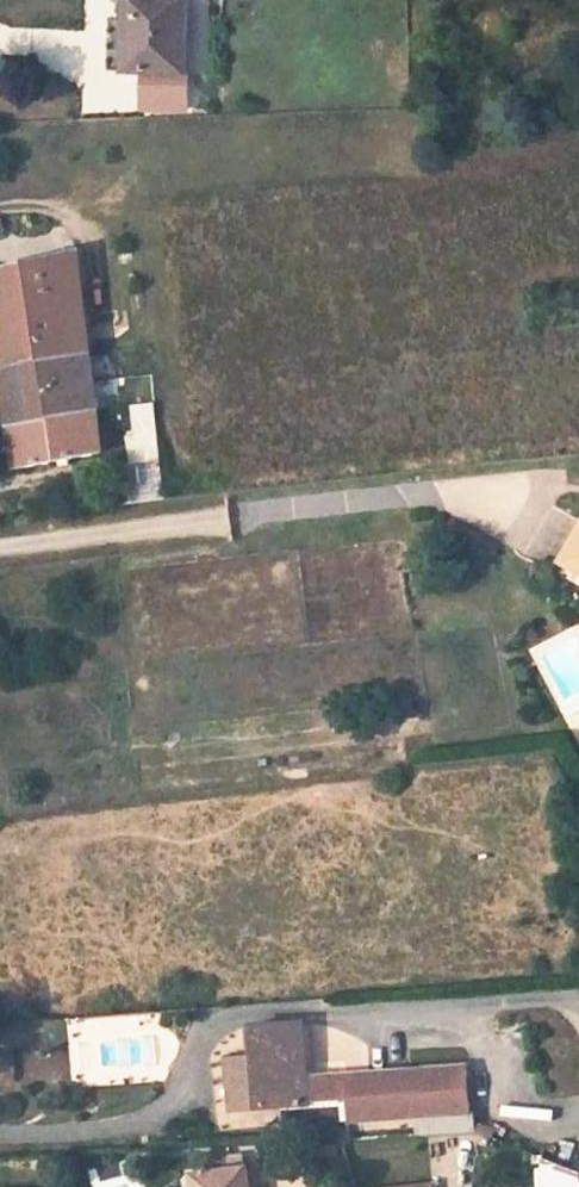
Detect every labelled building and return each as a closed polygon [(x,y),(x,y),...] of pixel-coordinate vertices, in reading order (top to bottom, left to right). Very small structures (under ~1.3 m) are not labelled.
[(126,21),(132,21),(130,72),(184,73),(188,0),(127,0),(126,21)] [(17,469),(101,451),(85,310),(83,291),(78,252),(8,269),(14,301),(2,304),(0,305),(0,330),(11,415),(0,417),(2,429),(12,427),(17,469)] [(2,304),(14,301),(8,269),(0,271),(0,289),(2,304)] [(85,310),(92,309),(90,290),(83,291),(85,310)] [(132,407),(137,435),(158,433),(155,403),(132,407)] [(137,435),(129,436),(133,464),(147,463),(161,461),(158,433),(137,435)] [(147,463),(153,500),(165,499),(161,461),(147,463)] [(570,544),(578,550),(578,528),(570,544)] [(570,544),(560,561),(572,569),(578,558),(578,550),(570,544)] [(307,1086),(301,1023),(252,1027),(254,1059),(254,1063),(263,1062),(265,1070),(257,1071),(232,1081),(235,1109),(284,1105),(286,1123),(423,1114),(469,1111),(464,1070),(311,1080),(312,1086),(307,1086)] [(231,1061),(232,1081),(257,1071),(265,1070),(263,1062),(254,1063),(254,1059),(231,1061)] [(469,1111),(423,1114),(425,1132),(470,1129),(469,1111)] [(243,1169),(241,1156),(224,1158),(226,1171),(243,1169)] [(543,1159),(544,1186),(578,1186),(578,1173),(543,1159)] [(193,1175),(195,1186),(248,1186),(246,1169),(243,1169),(226,1171),(193,1175)]
